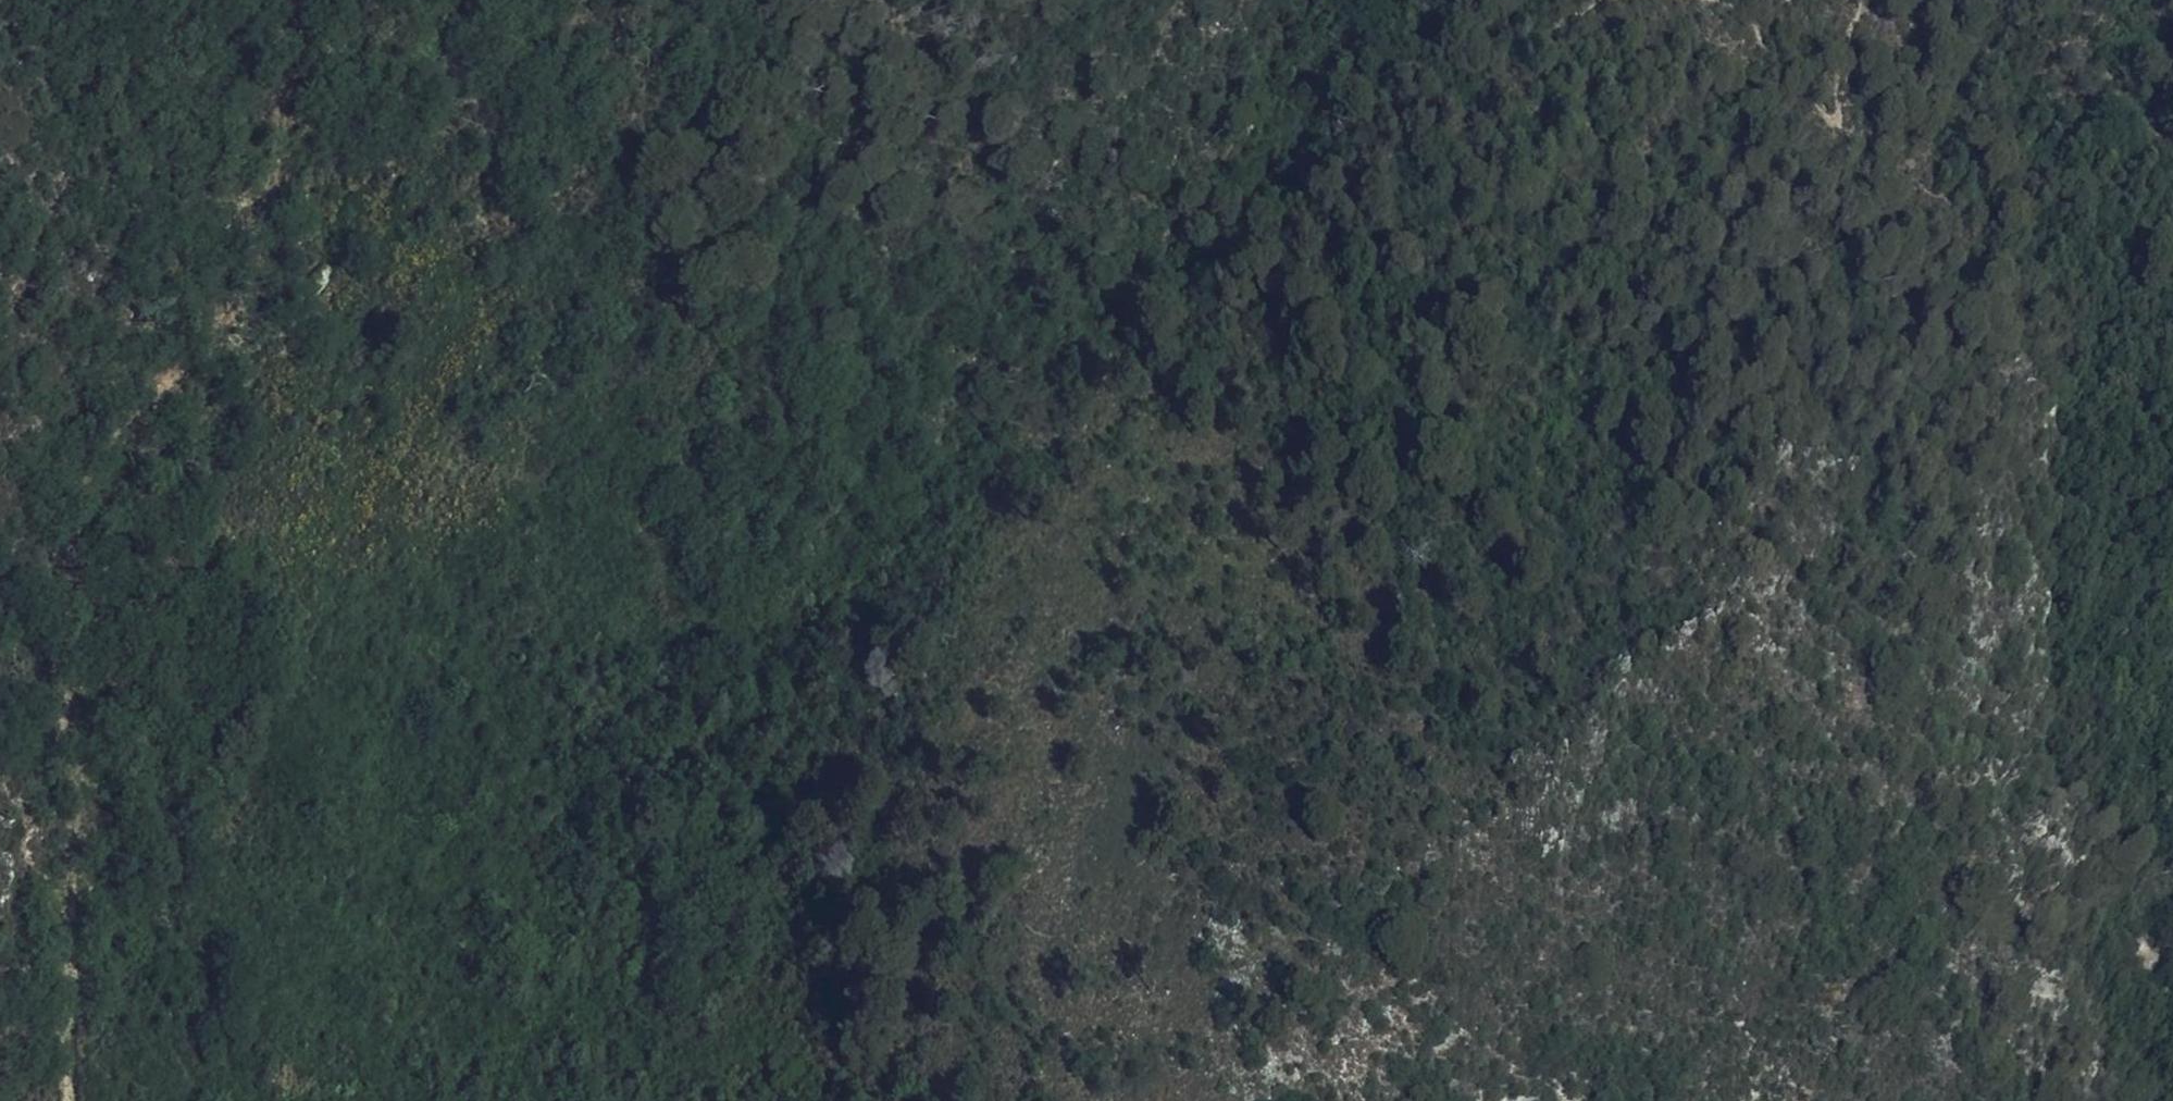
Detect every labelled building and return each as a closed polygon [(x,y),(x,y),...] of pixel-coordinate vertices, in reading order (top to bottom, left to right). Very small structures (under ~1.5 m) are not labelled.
[(743,1070),(729,1080),(736,1092),(751,1082),(743,1070)]
